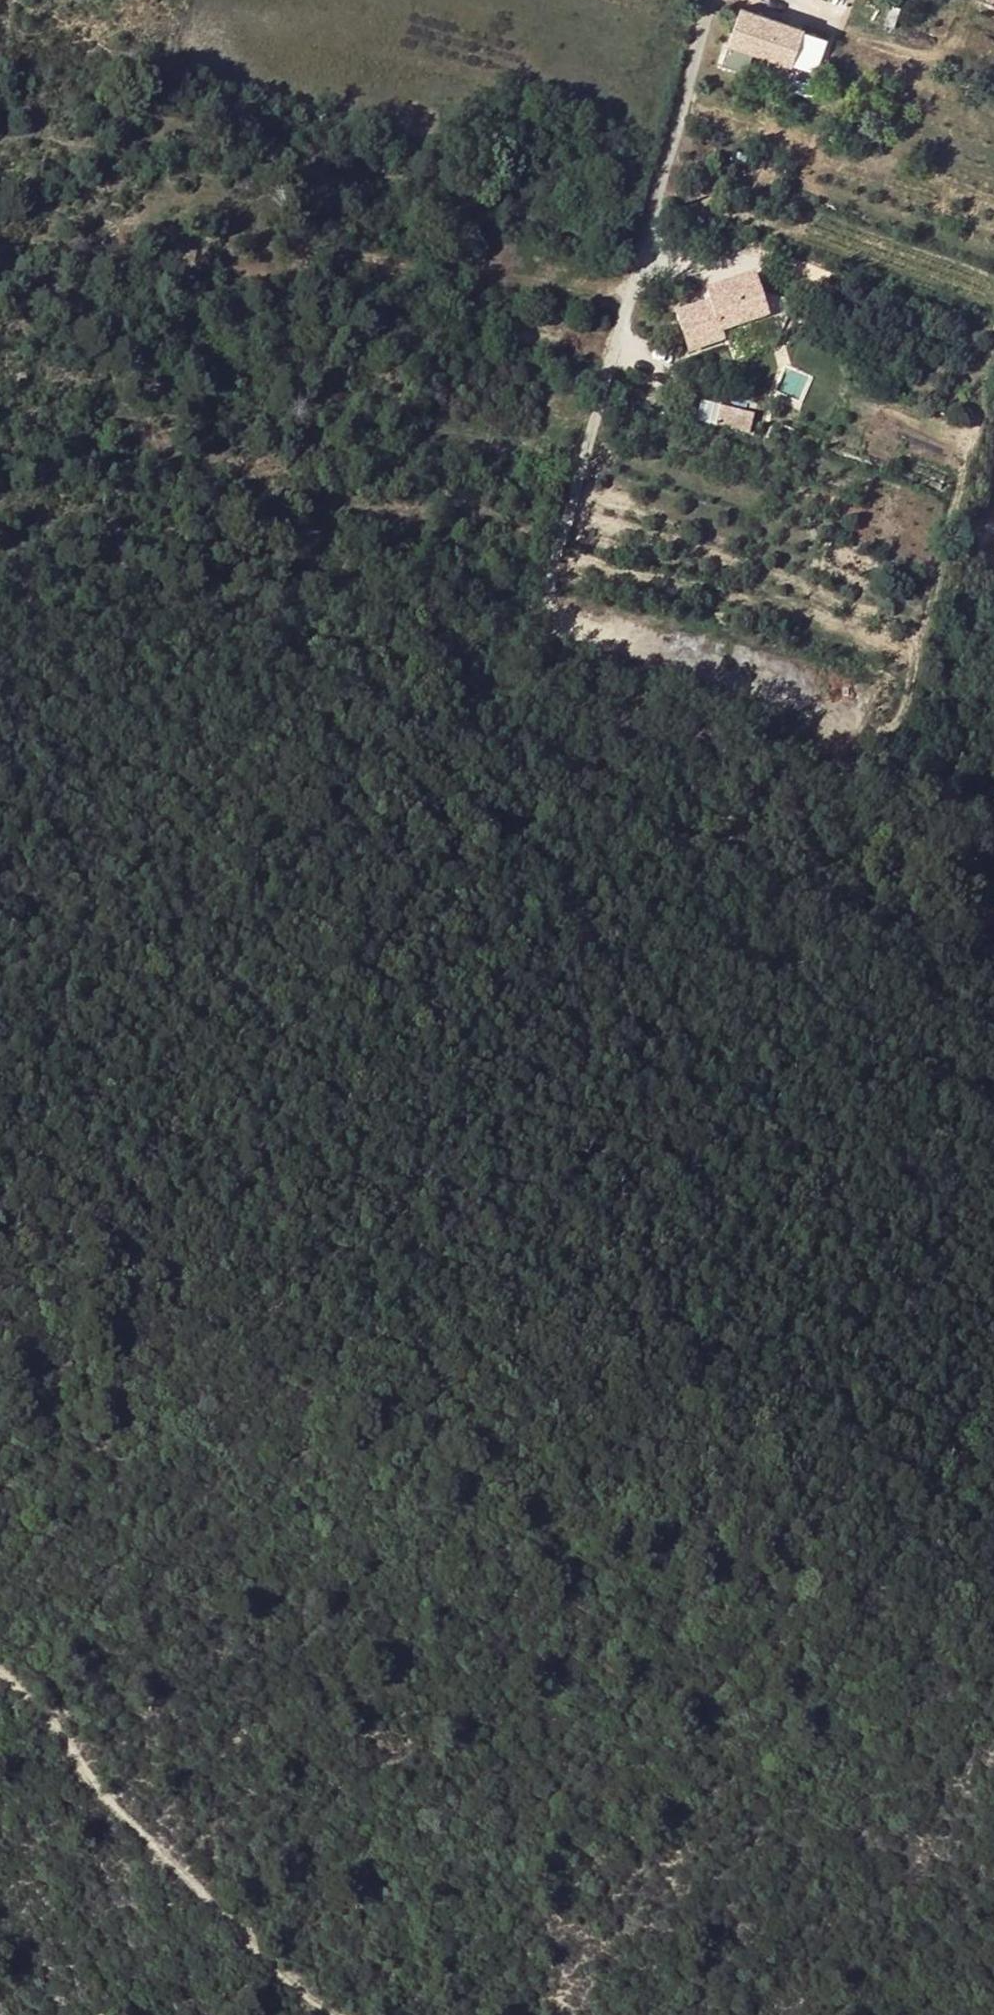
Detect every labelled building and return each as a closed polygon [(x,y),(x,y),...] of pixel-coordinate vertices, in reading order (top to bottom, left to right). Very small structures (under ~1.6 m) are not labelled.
[(799,21),(736,4),(726,41),(789,58),(799,21)] [(752,291),(704,304),(708,316),(672,325),(682,361),(718,352),(716,342),(764,330),(752,291)] [(706,430),(740,440),(745,422),(711,413),(706,430)]
